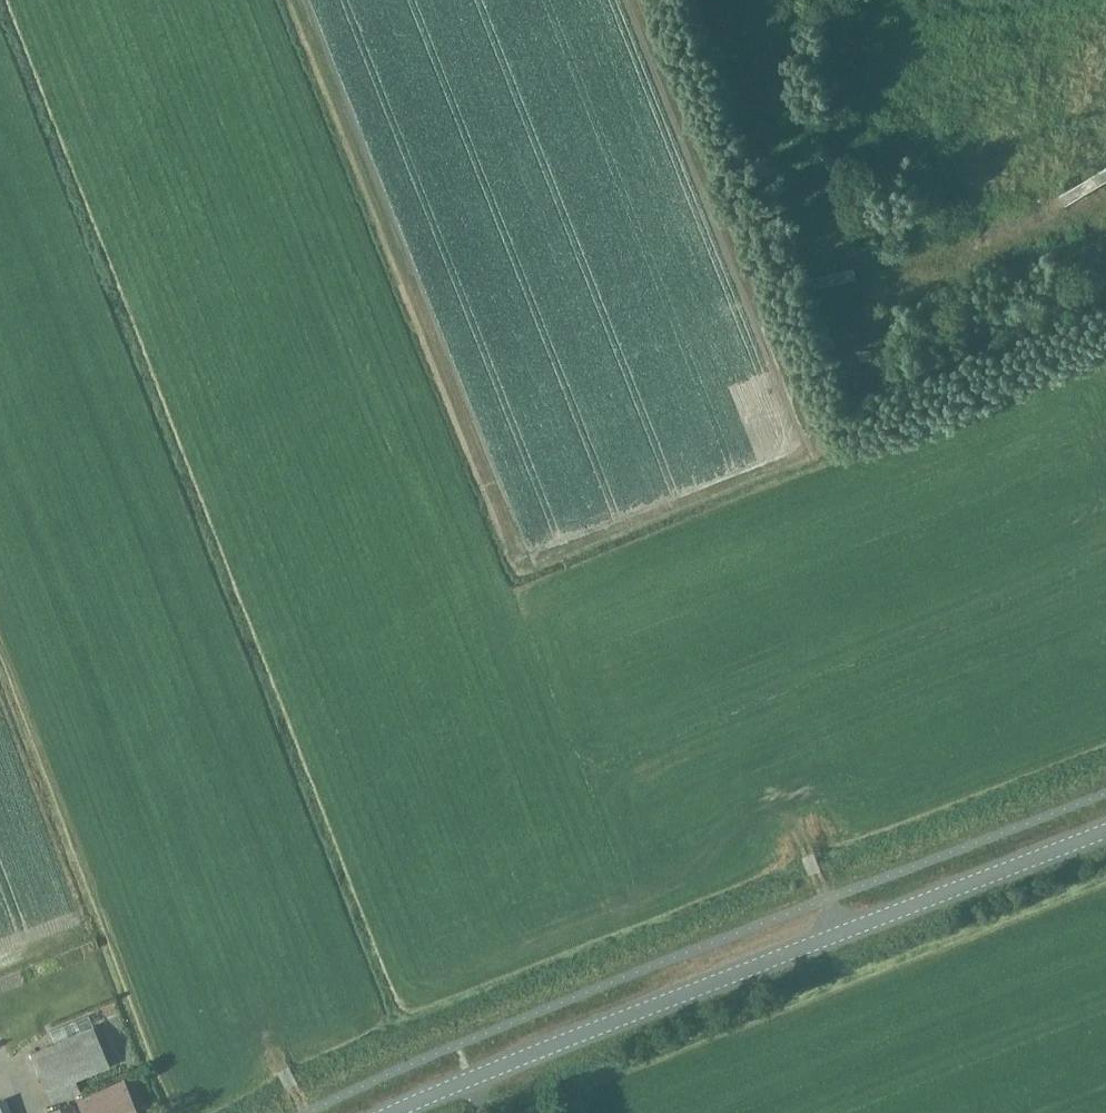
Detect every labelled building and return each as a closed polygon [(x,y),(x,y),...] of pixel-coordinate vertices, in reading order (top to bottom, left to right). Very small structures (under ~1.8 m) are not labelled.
[(46,1091),(109,1065),(88,1015),(50,1030),(55,1042),(30,1052),(46,1091)] [(127,1080),(80,1099),(85,1112),(140,1112),(127,1080)] [(6,1099),(0,1101),(0,1112),(11,1112),(6,1099)] [(72,1101),(47,1111),(48,1112),(76,1112),(72,1101)]
